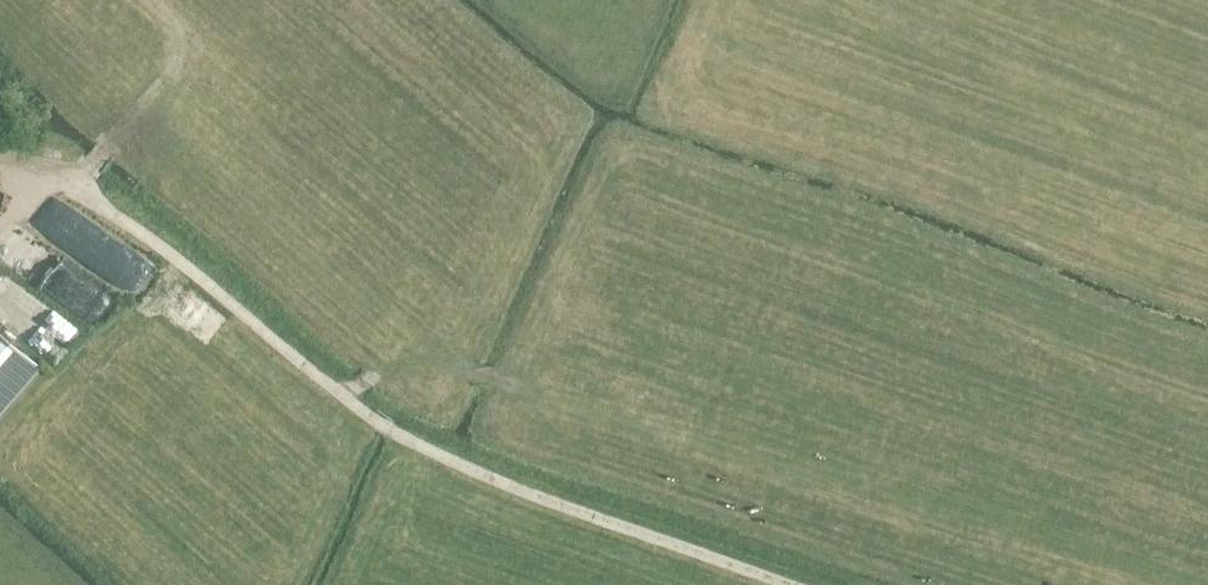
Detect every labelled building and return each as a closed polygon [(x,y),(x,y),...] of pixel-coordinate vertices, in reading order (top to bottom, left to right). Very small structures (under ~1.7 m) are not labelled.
[(40,242),(119,296),(140,266),(62,211),(40,242)] [(27,234),(5,260),(84,327),(106,302),(27,234)] [(43,368),(0,330),(0,416),(43,368)]
